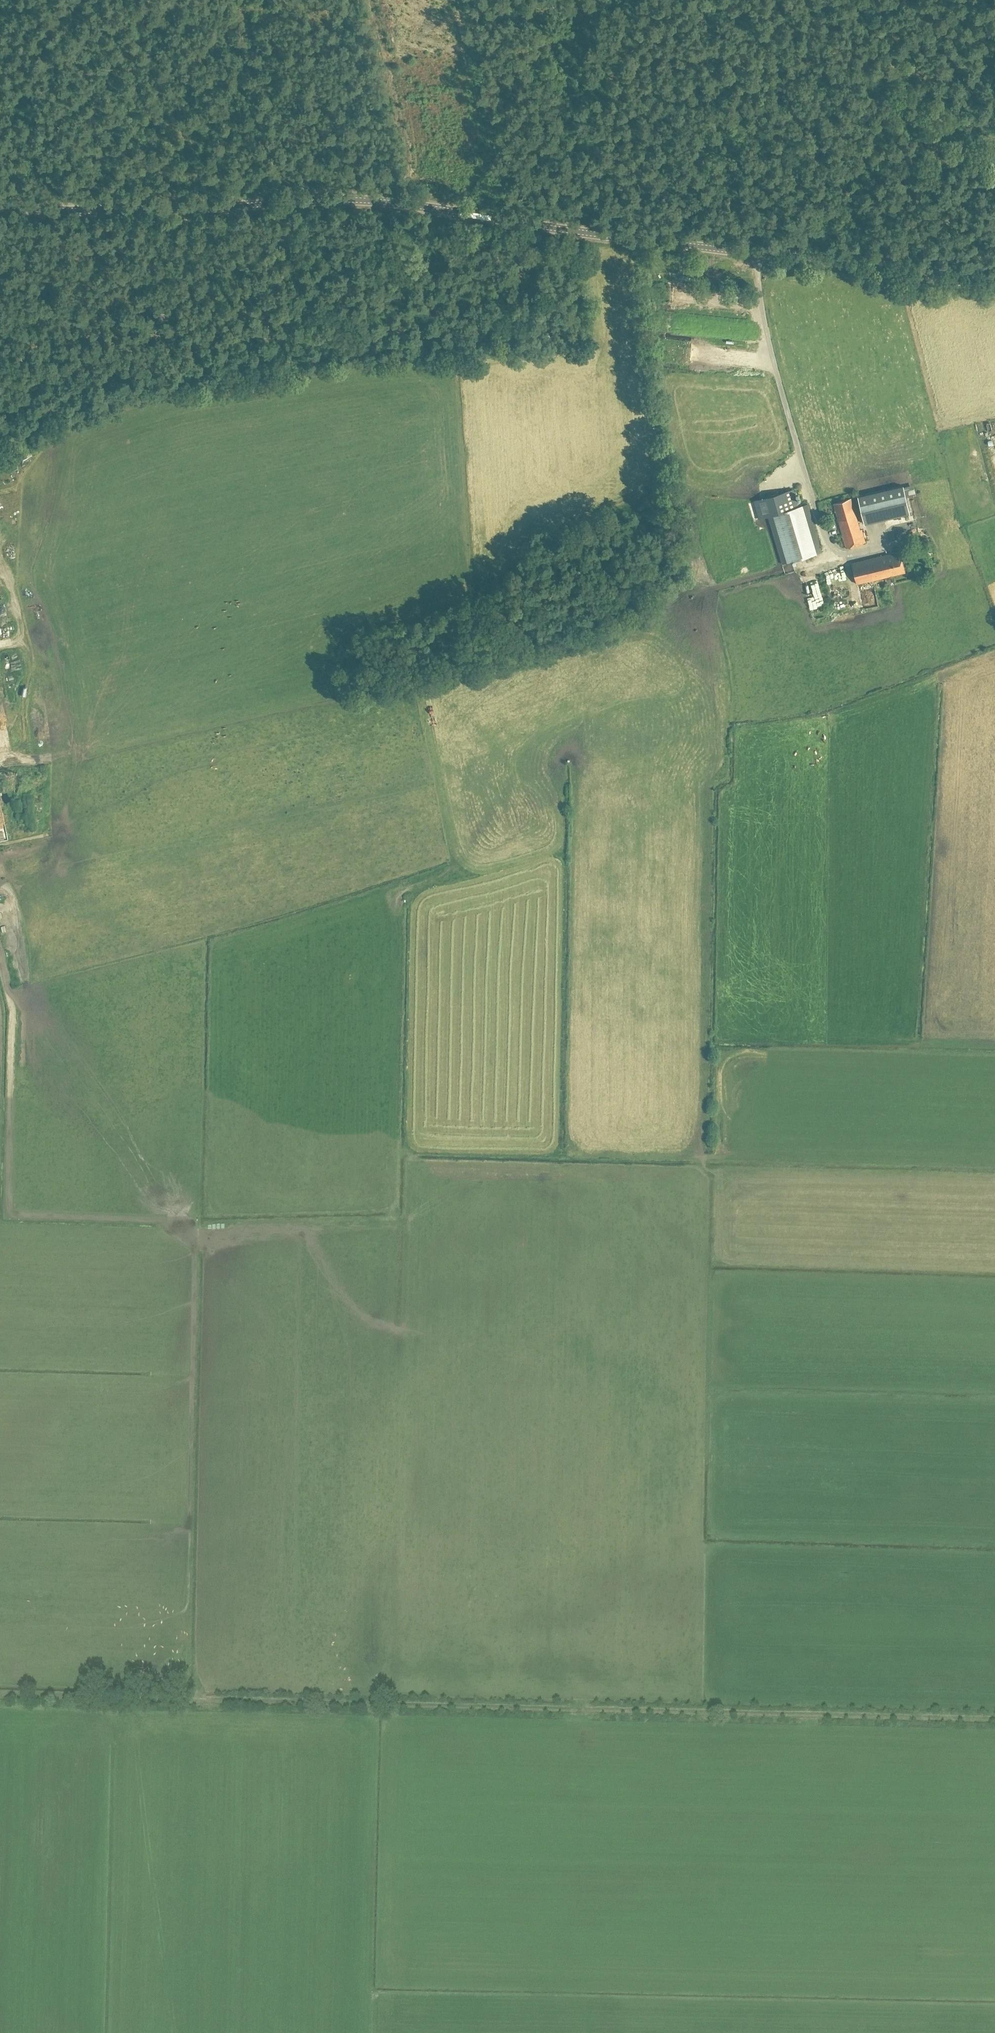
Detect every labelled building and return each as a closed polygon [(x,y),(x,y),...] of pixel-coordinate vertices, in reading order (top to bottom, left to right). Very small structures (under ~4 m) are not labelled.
[(939,144),(930,130),(920,138),(930,151),(939,144)] [(733,311),(733,296),(722,296),(721,310),(733,311)] [(682,318),(675,317),(673,332),(680,333),(682,318)] [(820,551),(806,504),(796,472),(757,484),(780,563),(820,551)] [(908,513),(901,485),(857,495),(863,523),(908,513)] [(854,514),(849,499),(832,504),(836,516),(835,516),(844,547),(863,542),(855,514),(854,514)] [(855,582),(903,571),(898,551),(850,562),(855,582)] [(867,597),(878,597),(878,589),(867,589),(867,597)] [(10,835),(0,794),(0,833),(1,833),(2,837),(10,835)]
